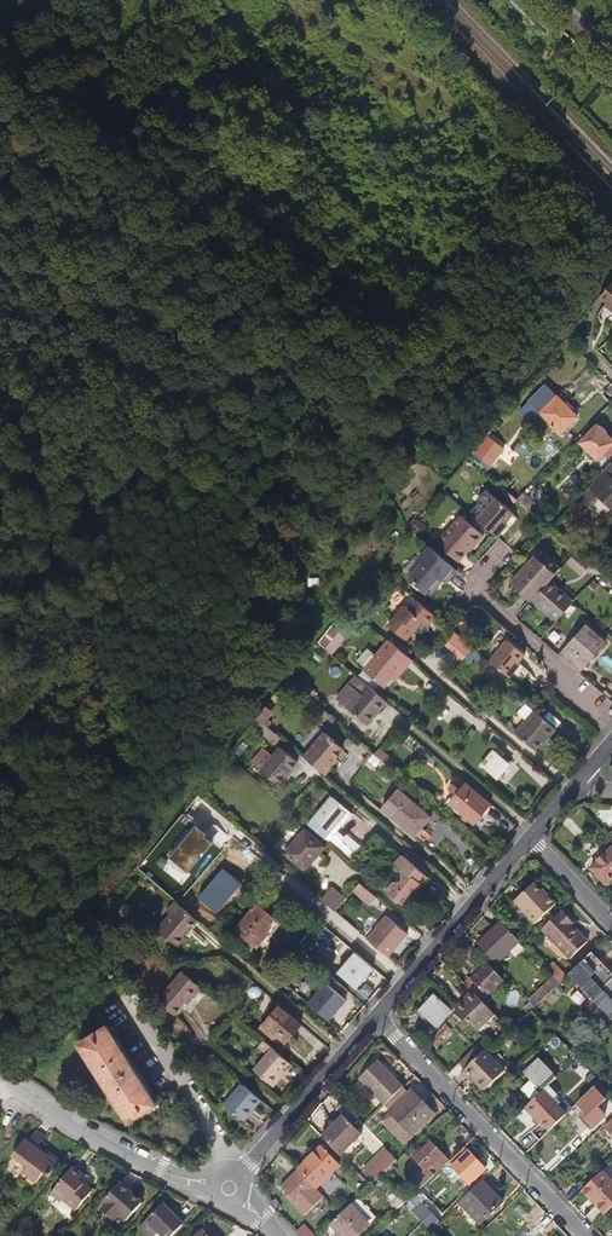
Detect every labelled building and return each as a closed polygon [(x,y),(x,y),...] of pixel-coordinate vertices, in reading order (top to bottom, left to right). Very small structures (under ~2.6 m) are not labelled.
[(611,278),(598,296),(605,302),(611,306),(609,309),(611,311),(611,279),(611,278)] [(561,433),(578,417),(557,395),(551,401),(546,396),(535,406),(540,412),(561,433)] [(603,453),(611,444),(611,439),(597,424),(580,442),(597,459),(603,453)] [(489,436),(475,454),(491,466),(505,449),(489,436)] [(603,453),(608,457),(611,453),(611,444),(603,453)] [(521,460),(513,466),(520,474),(527,469),(521,460)] [(583,494),(591,501),(597,494),(611,507),(611,478),(611,477),(611,464),(611,463),(583,494)] [(480,498),(469,511),(476,518),(495,496),(486,487),(478,496),(480,498)] [(538,507),(522,492),(517,498),(533,513),(534,512),(538,507)] [(495,496),(476,518),(497,536),(504,527),(502,525),(513,512),(495,496)] [(462,514),(437,541),(458,560),(465,552),(464,550),(471,542),(475,544),(484,534),(462,514)] [(420,522),(413,529),(419,534),(425,527),(420,522)] [(445,582),(456,569),(429,545),(418,557),(422,561),(409,576),(428,593),(441,578),(445,582)] [(581,575),(592,563),(580,552),(577,550),(567,562),(581,575)] [(512,581),(533,599),(550,581),(561,568),(547,555),(541,562),(534,556),(512,581)] [(533,599),(557,620),(570,605),(559,596),(562,592),(550,581),(533,599)] [(427,625),(435,615),(418,600),(409,609),(405,606),(389,625),(406,639),(415,629),(419,632),(428,631),(427,625)] [(586,625),(559,656),(579,673),(606,643),(586,625)] [(330,629),(318,643),(326,650),(332,654),(346,637),(332,626),(330,629)] [(443,642),(462,660),(474,647),(455,629),(443,642)] [(412,659),(388,639),(375,655),(365,667),(363,669),(384,686),(402,665),(405,668),(412,659)] [(513,640),(492,664),(512,680),(521,669),(519,667),(529,655),(513,640)] [(357,660),(365,667),(375,655),(367,648),(357,660)] [(357,676),(350,684),(361,693),(368,685),(357,676)] [(379,711),(387,701),(368,685),(361,693),(350,684),(337,699),(365,723),(377,709),(379,711)] [(526,718),(533,707),(525,702),(518,713),(526,718)] [(273,712),(267,706),(258,718),(263,722),(264,723),(273,712)] [(526,719),(515,732),(535,750),(542,742),(544,743),(556,729),(534,710),(526,719)] [(257,729),(263,722),(258,718),(252,725),(257,729)] [(323,732),(303,757),(325,775),(332,766),(330,765),(343,749),(323,732)] [(262,748),(250,762),(279,786),(292,772),(289,769),(296,761),(278,746),(270,755),(262,748)] [(390,764),(394,758),(378,749),(375,755),(390,764)] [(509,764),(493,750),(481,764),(497,778),(509,764)] [(376,769),(381,758),(368,752),(363,764),(376,769)] [(489,804),(465,784),(460,789),(453,783),(449,789),(456,795),(449,802),(473,823),(489,804)] [(382,808),(414,835),(429,817),(398,790),(382,808)] [(331,796),(313,817),(330,831),(346,813),(337,805),(339,803),(331,796)] [(307,868),(319,854),(325,846),(304,829),(286,850),(307,868)] [(347,836),(336,849),(352,862),(363,849),(347,836)] [(590,868),(606,884),(611,878),(611,847),(590,868)] [(394,881),(385,891),(402,905),(409,897),(417,897),(421,892),(420,884),(427,876),(402,854),(395,862),(403,869),(401,872),(402,878),(399,881),(394,881)] [(366,900),(372,893),(360,883),(354,890),(366,900)] [(544,896),(532,884),(514,901),(526,913),(535,922),(555,903),(546,894),(544,896)] [(331,887),(321,899),(335,911),(345,898),(331,887)] [(183,936),(196,920),(174,901),(166,910),(170,914),(157,929),(178,947),(185,938),(183,936)] [(257,947),(267,935),(270,932),(266,930),(275,919),(257,903),(235,929),(257,947)] [(570,920),(561,910),(542,929),(570,959),(587,943),(568,922),(570,920)] [(388,915),(368,939),(388,957),(409,933),(388,915)] [(496,964),(520,941),(502,921),(478,944),(496,964)] [(593,951),(569,975),(592,999),(611,980),(611,971),(593,951)] [(546,966),(561,982),(564,979),(561,976),(563,975),(551,962),(546,966)] [(469,978),(465,982),(473,990),(482,1000),(503,980),(487,963),(482,968),(479,964),(472,971),(476,974),(470,979),(469,978)] [(553,976),(529,999),(536,1006),(560,983),(553,976)] [(592,999),(600,1007),(611,1020),(611,980),(592,999)] [(186,1034),(215,1000),(195,983),(167,1017),(186,1034)] [(478,1031),(495,1014),(482,1000),(473,990),(455,1007),(478,1031)] [(434,994),(416,1014),(425,1021),(428,1018),(438,1027),(452,1011),(434,994)] [(522,1004),(530,1012),(532,1010),(536,1006),(529,999),(529,998),(522,1004)] [(600,1007),(592,999),(585,1005),(593,1014),(600,1007)] [(285,1042),(301,1023),(279,1005),(263,1024),(285,1042)] [(511,1016),(504,1023),(510,1030),(518,1023),(511,1016)] [(444,1024),(430,1040),(437,1046),(451,1030),(444,1024)] [(157,1103),(106,1025),(79,1042),(128,1121),(157,1103)] [(559,1042),(553,1035),(546,1041),(553,1048),(559,1042)] [(267,1055),(272,1048),(263,1040),(257,1047),(267,1055)] [(505,1071),(479,1044),(458,1063),(465,1070),(464,1071),(483,1091),(505,1071)] [(278,1075),(289,1063),(272,1048),(267,1055),(254,1070),(272,1086),(280,1077),(278,1075)] [(402,1086),(376,1059),(358,1077),(383,1103),(402,1086)] [(543,1090),(538,1085),(551,1073),(539,1060),(526,1072),(531,1078),(521,1088),(532,1100),(543,1090)] [(243,1120),(261,1100),(242,1084),(224,1104),(243,1120)] [(558,1094),(549,1085),(543,1090),(532,1100),(524,1108),(534,1118),(536,1117),(548,1130),(565,1114),(557,1105),(561,1102),(555,1096),(558,1094)] [(607,1098),(595,1086),(578,1102),(596,1122),(605,1114),(598,1107),(607,1098)] [(389,1110),(408,1092),(403,1087),(384,1105),(389,1110)] [(408,1092),(389,1110),(390,1112),(412,1135),(434,1114),(410,1090),(408,1092)] [(412,1135),(390,1112),(380,1121),(403,1144),(412,1135)] [(348,1119),(330,1136),(324,1141),(340,1156),(344,1151),(362,1135),(348,1119)] [(29,1141),(25,1139),(12,1156),(28,1169),(24,1174),(35,1183),(43,1173),(49,1177),(60,1161),(50,1153),(46,1158),(42,1155),(44,1153),(37,1148),(43,1139),(35,1133),(29,1141)] [(420,1176),(426,1183),(449,1162),(430,1142),(414,1157),(426,1170),(420,1176)] [(167,1143),(164,1148),(173,1153),(175,1148),(167,1143)] [(321,1146),(298,1170),(316,1188),(340,1165),(321,1146)] [(397,1160),(384,1147),(362,1168),(375,1181),(397,1160)] [(486,1169),(468,1150),(452,1166),(470,1184),(486,1169)] [(72,1168),(51,1193),(62,1202),(64,1199),(77,1210),(92,1192),(79,1181),(82,1177),(72,1168)] [(298,1170),(297,1169),(281,1186),(288,1195),(285,1197),(295,1208),(316,1188),(298,1170)] [(605,1214),(611,1207),(611,1183),(601,1171),(582,1190),(605,1214)] [(503,1201),(482,1180),(459,1202),(479,1224),(503,1201)] [(142,1203),(119,1184),(103,1202),(106,1204),(101,1209),(115,1221),(119,1216),(126,1222),(142,1203)] [(398,1187),(393,1192),(405,1204),(410,1199),(398,1187)] [(419,1190),(411,1197),(416,1202),(424,1195),(419,1190)] [(416,1202),(411,1197),(410,1199),(405,1204),(416,1216),(430,1230),(439,1221),(422,1203),(419,1205),(416,1202)] [(410,1222),(416,1216),(405,1204),(398,1210),(410,1222)] [(163,1205),(145,1222),(159,1235),(172,1235),(183,1225),(163,1205)] [(351,1205),(342,1214),(331,1224),(342,1235),(356,1235),(369,1224),(351,1205)] [(296,1232),(300,1235),(315,1235),(304,1224),(296,1232)]
